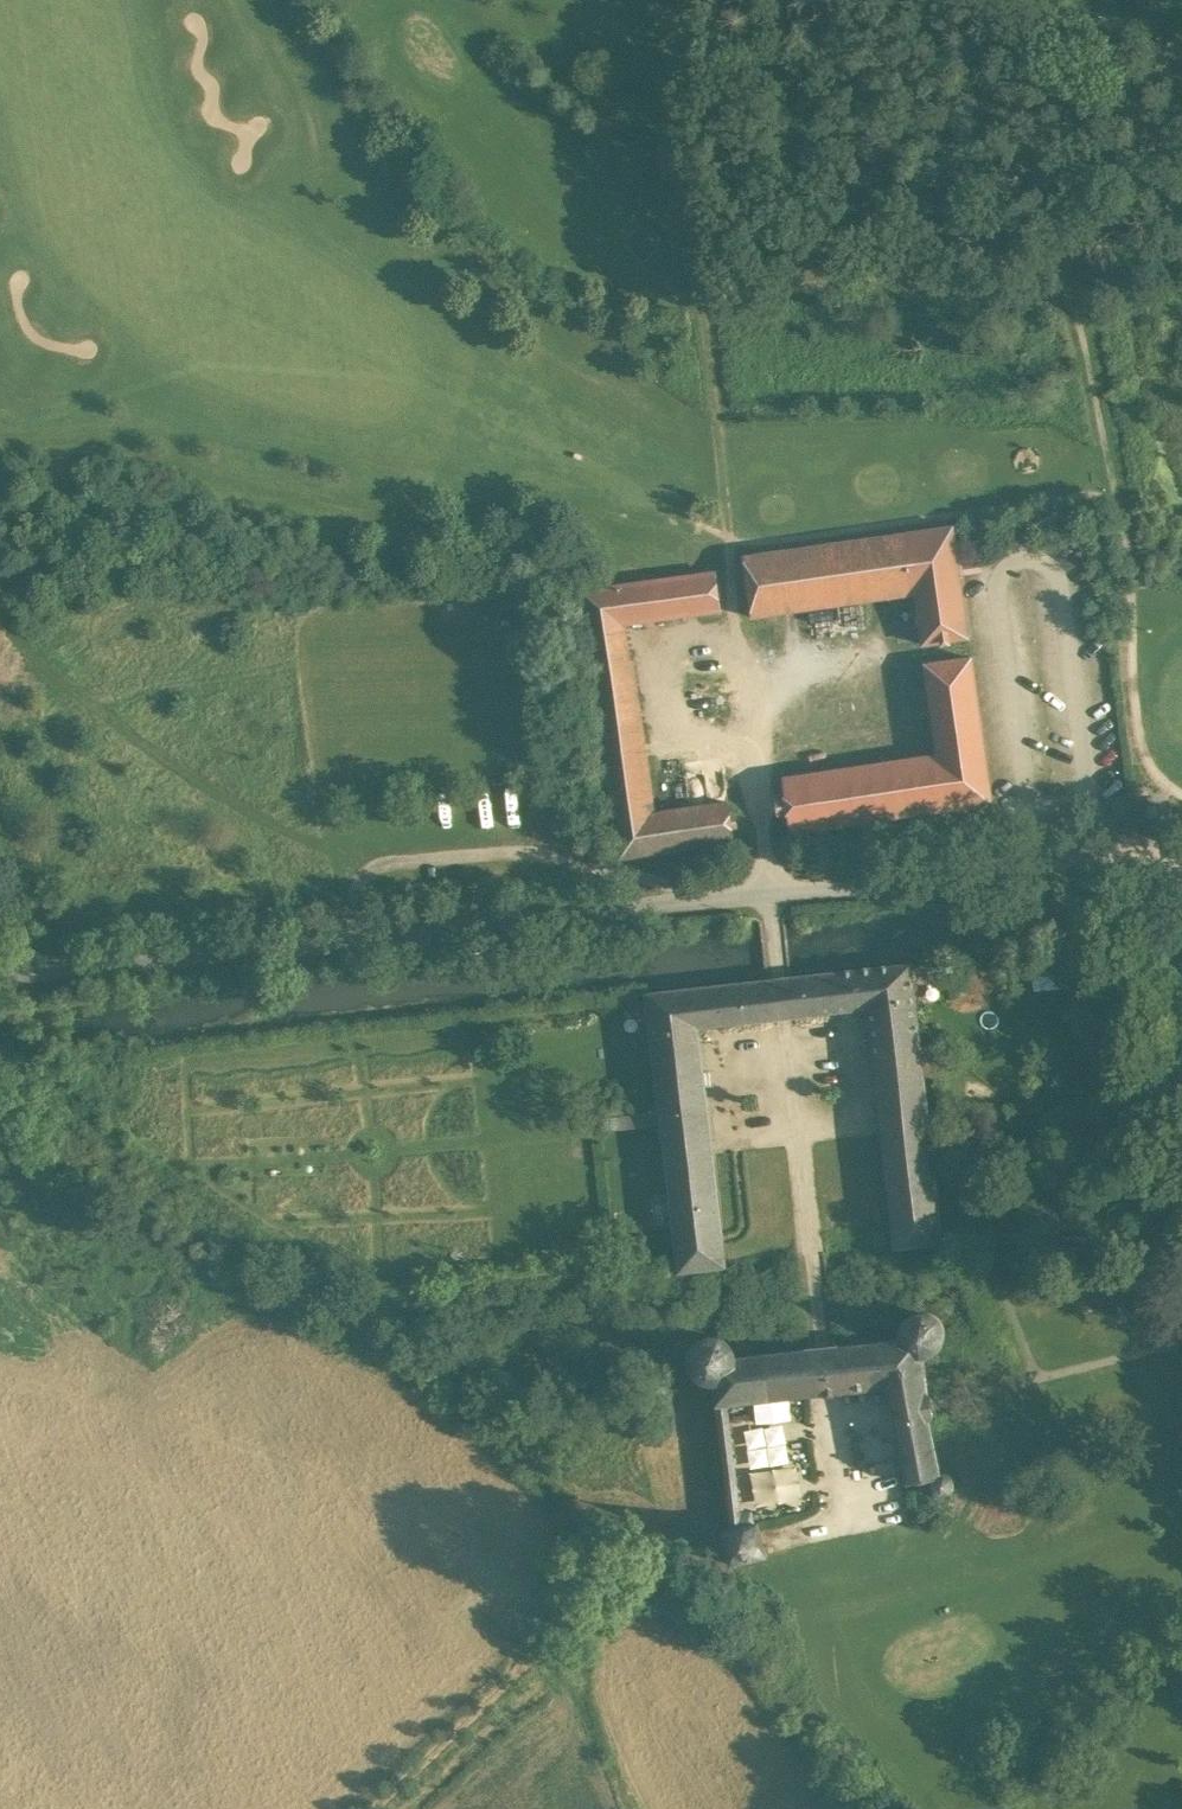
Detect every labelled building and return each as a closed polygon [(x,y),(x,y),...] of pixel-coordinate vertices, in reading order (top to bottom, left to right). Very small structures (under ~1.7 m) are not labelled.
[(953,525),(908,532),(916,593),(916,594),(923,644),(969,637),(953,525)] [(908,532),(745,555),(753,617),(916,593),(908,532)] [(716,572),(695,575),(701,612),(721,609),(716,572)] [(695,575),(660,580),(666,617),(701,612),(695,575)] [(660,580),(629,584),(634,622),(666,617),(660,580)] [(629,584),(581,591),(592,664),(630,659),(624,623),(634,622),(629,584)] [(938,754),(821,772),(816,746),(795,750),(799,775),(783,777),(792,832),(993,803),(972,657),(925,664),(938,754)] [(630,659),(592,664),(602,735),(640,730),(630,659)] [(728,801),(652,813),(640,730),(602,735),(620,858),(734,841),(728,801)] [(1011,957),(999,958),(1000,968),(1012,966),(1011,957)] [(999,958),(967,961),(968,971),(950,973),(953,996),(1002,990),(1000,968),(999,958)] [(770,980),(648,993),(661,1111),(662,1124),(678,1272),(725,1267),(699,1027),(783,1018),(869,1009),(873,1045),(919,1040),(911,964),(788,978),(779,979),(770,980)] [(919,1040),(873,1045),(897,1247),(944,1242),(919,1040)] [(662,1124),(661,1111),(599,1118),(601,1131),(662,1124)] [(705,1382),(714,1383),(732,1528),(723,1531),(731,1564),(767,1555),(758,1522),(744,1525),(729,1402),(773,1397),(809,1394),(828,1391),(889,1384),(895,1413),(908,1483),(931,1478),(935,1495),(943,1493),(947,1493),(950,1491),(953,1488),(954,1484),(953,1480),(951,1476),(948,1474),(944,1473),(940,1473),(927,1418),(932,1417),(931,1405),(929,1397),(929,1393),(925,1394),(923,1357),(931,1354),(937,1349),(942,1341),(943,1333),(940,1325),(935,1318),(928,1314),(920,1313),(912,1315),(905,1320),(901,1327),(899,1335),(901,1343),(837,1348),(823,1350),(809,1351),(736,1357),(733,1348),(727,1341),(719,1337),(710,1336),(701,1339),(694,1345),(690,1353),(689,1362),(692,1371),(697,1378),(705,1382)] [(766,1443),(783,1441),(782,1422),(744,1425),(748,1482),(769,1480),(766,1443)] [(949,1521),(961,1520),(958,1496),(947,1498),(949,1521)]
